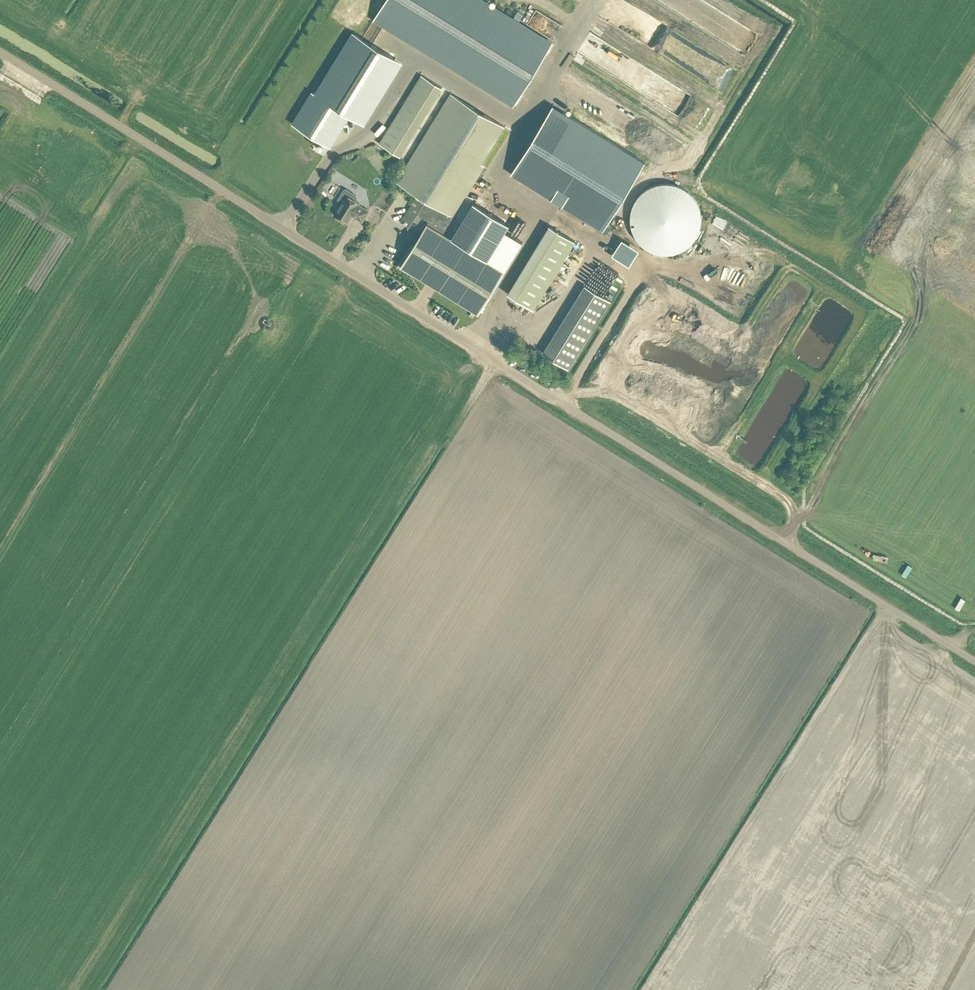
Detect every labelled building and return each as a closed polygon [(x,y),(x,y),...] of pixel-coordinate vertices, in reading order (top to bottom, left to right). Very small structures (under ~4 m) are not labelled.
[(372,21),(374,22),(383,28),(513,104),(549,42),(477,0),(384,0),(372,21)] [(315,94),(296,126),(332,148),(351,116),(358,121),(395,59),(373,46),(363,40),(361,39),(355,35),(333,72),(332,74),(319,96),(315,94)] [(442,87),(421,74),(379,143),(400,155),(442,87)] [(452,94),(398,183),(417,195),(401,221),(410,227),(414,220),(418,222),(422,216),(429,221),(427,223),(401,266),(478,313),(522,242),(505,231),(503,233),(481,220),(465,247),(446,235),(456,218),(453,216),(484,166),(481,164),(504,126),(452,94)] [(519,156),(508,174),(511,176),(603,231),(645,162),(549,105),(541,119),(529,140),(528,141),(519,156)] [(360,178),(363,186),(370,184),(366,175),(360,178)] [(687,247),(695,238),(700,227),(701,214),(697,203),(690,193),(680,187),(668,184),(656,185),(645,191),(636,200),(632,211),(631,223),(635,235),(642,244),(652,251),(664,254),(676,252),(687,247)] [(362,220),(368,210),(358,203),(359,202),(355,200),(357,197),(357,195),(346,188),(344,189),(338,199),(338,201),(341,202),(334,213),(339,216),(338,217),(338,218),(342,220),(343,220),(344,219),(347,221),(352,214),(362,220)] [(507,293),(533,309),(575,240),(549,224),(507,293)] [(716,231),(712,240),(723,245),(727,235),(716,231)] [(583,241),(594,248),(598,242),(587,235),(583,241)] [(737,249),(740,243),(729,238),(726,245),(737,249)] [(725,246),(721,254),(733,260),(736,252),(725,246)] [(711,263),(715,256),(703,250),(700,257),(711,263)] [(556,376),(592,303),(565,289),(539,341),(551,347),(540,368),(556,376)]
